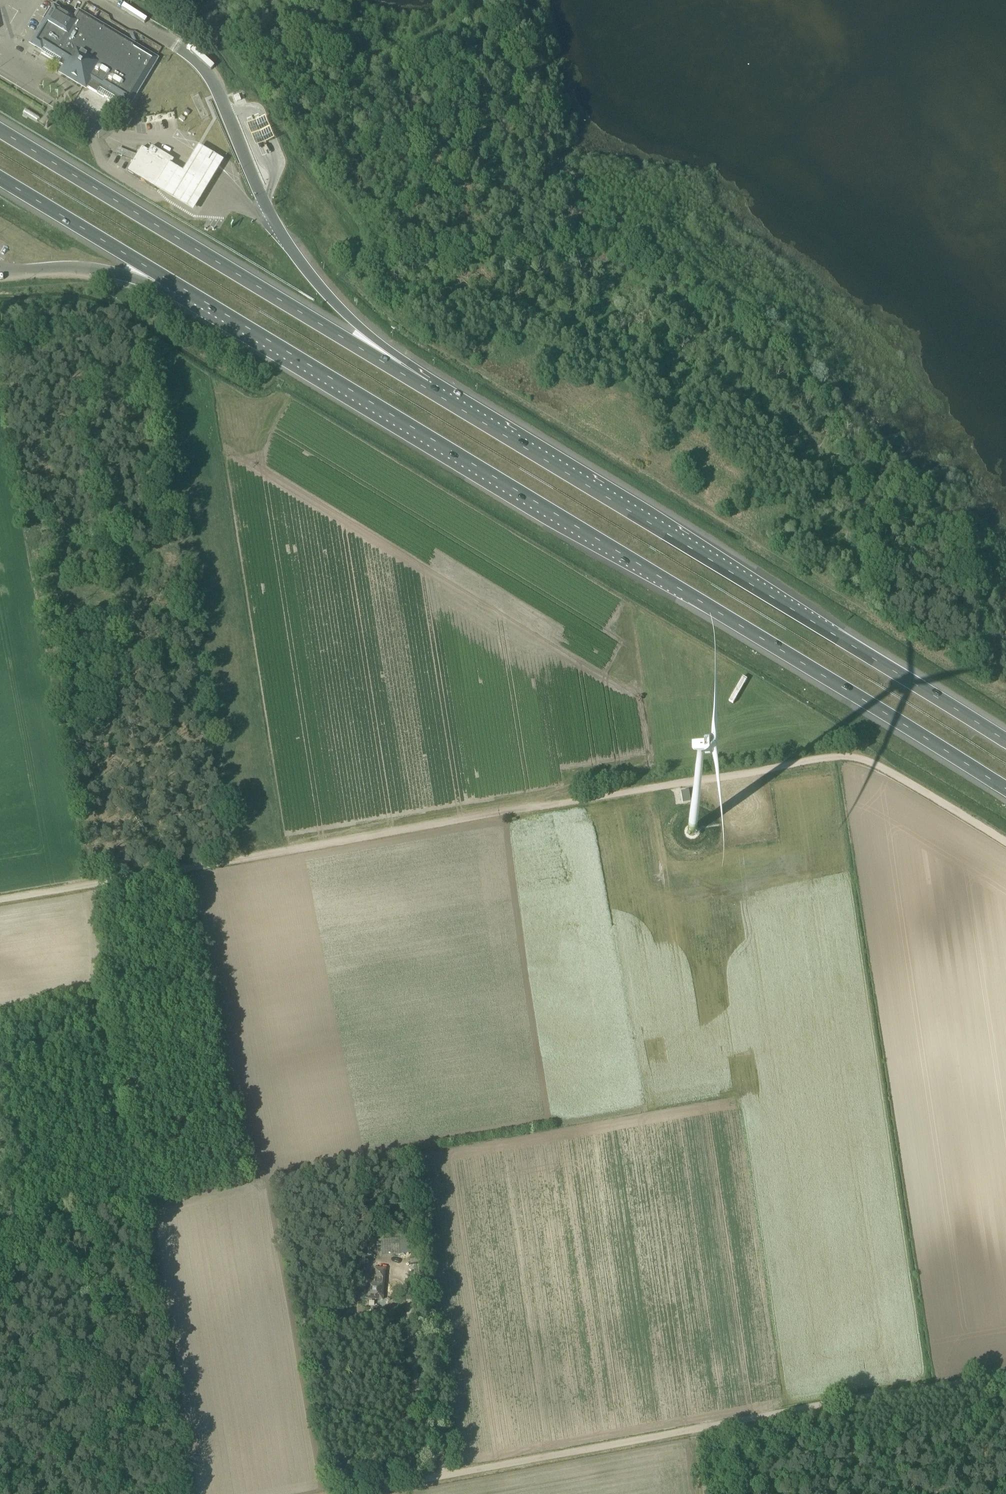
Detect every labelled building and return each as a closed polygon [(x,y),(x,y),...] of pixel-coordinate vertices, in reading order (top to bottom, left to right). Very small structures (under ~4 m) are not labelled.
[(54,8),(44,26),(34,43),(44,49),(41,53),(64,67),(61,72),(73,80),(124,110),(155,59),(79,14),(75,21),(54,8)] [(263,125),(244,132),(253,155),(272,148),(263,125)] [(142,147),(127,172),(152,187),(154,188),(154,189),(155,188),(168,167),(169,164),(172,159),(151,146),(148,151),(142,147)] [(222,165),(197,149),(190,160),(181,175),(168,167),(154,189),(152,192),(191,216),(201,199),(216,175),(222,165)] [(744,675),(729,701),(735,704),(751,679),(744,675)] [(688,790),(681,792),(683,803),(691,802),(689,791),(688,790)] [(702,834),(702,831),(702,827),(700,824),(696,821),(692,821),(689,821),(685,824),(683,827),(682,831),(683,834),(685,838),(689,840),(692,841),(696,840),(700,838),(702,834)] [(368,1281),(367,1288),(366,1297),(382,1299),(384,1270),(374,1269),(373,1281),(368,1281)]
